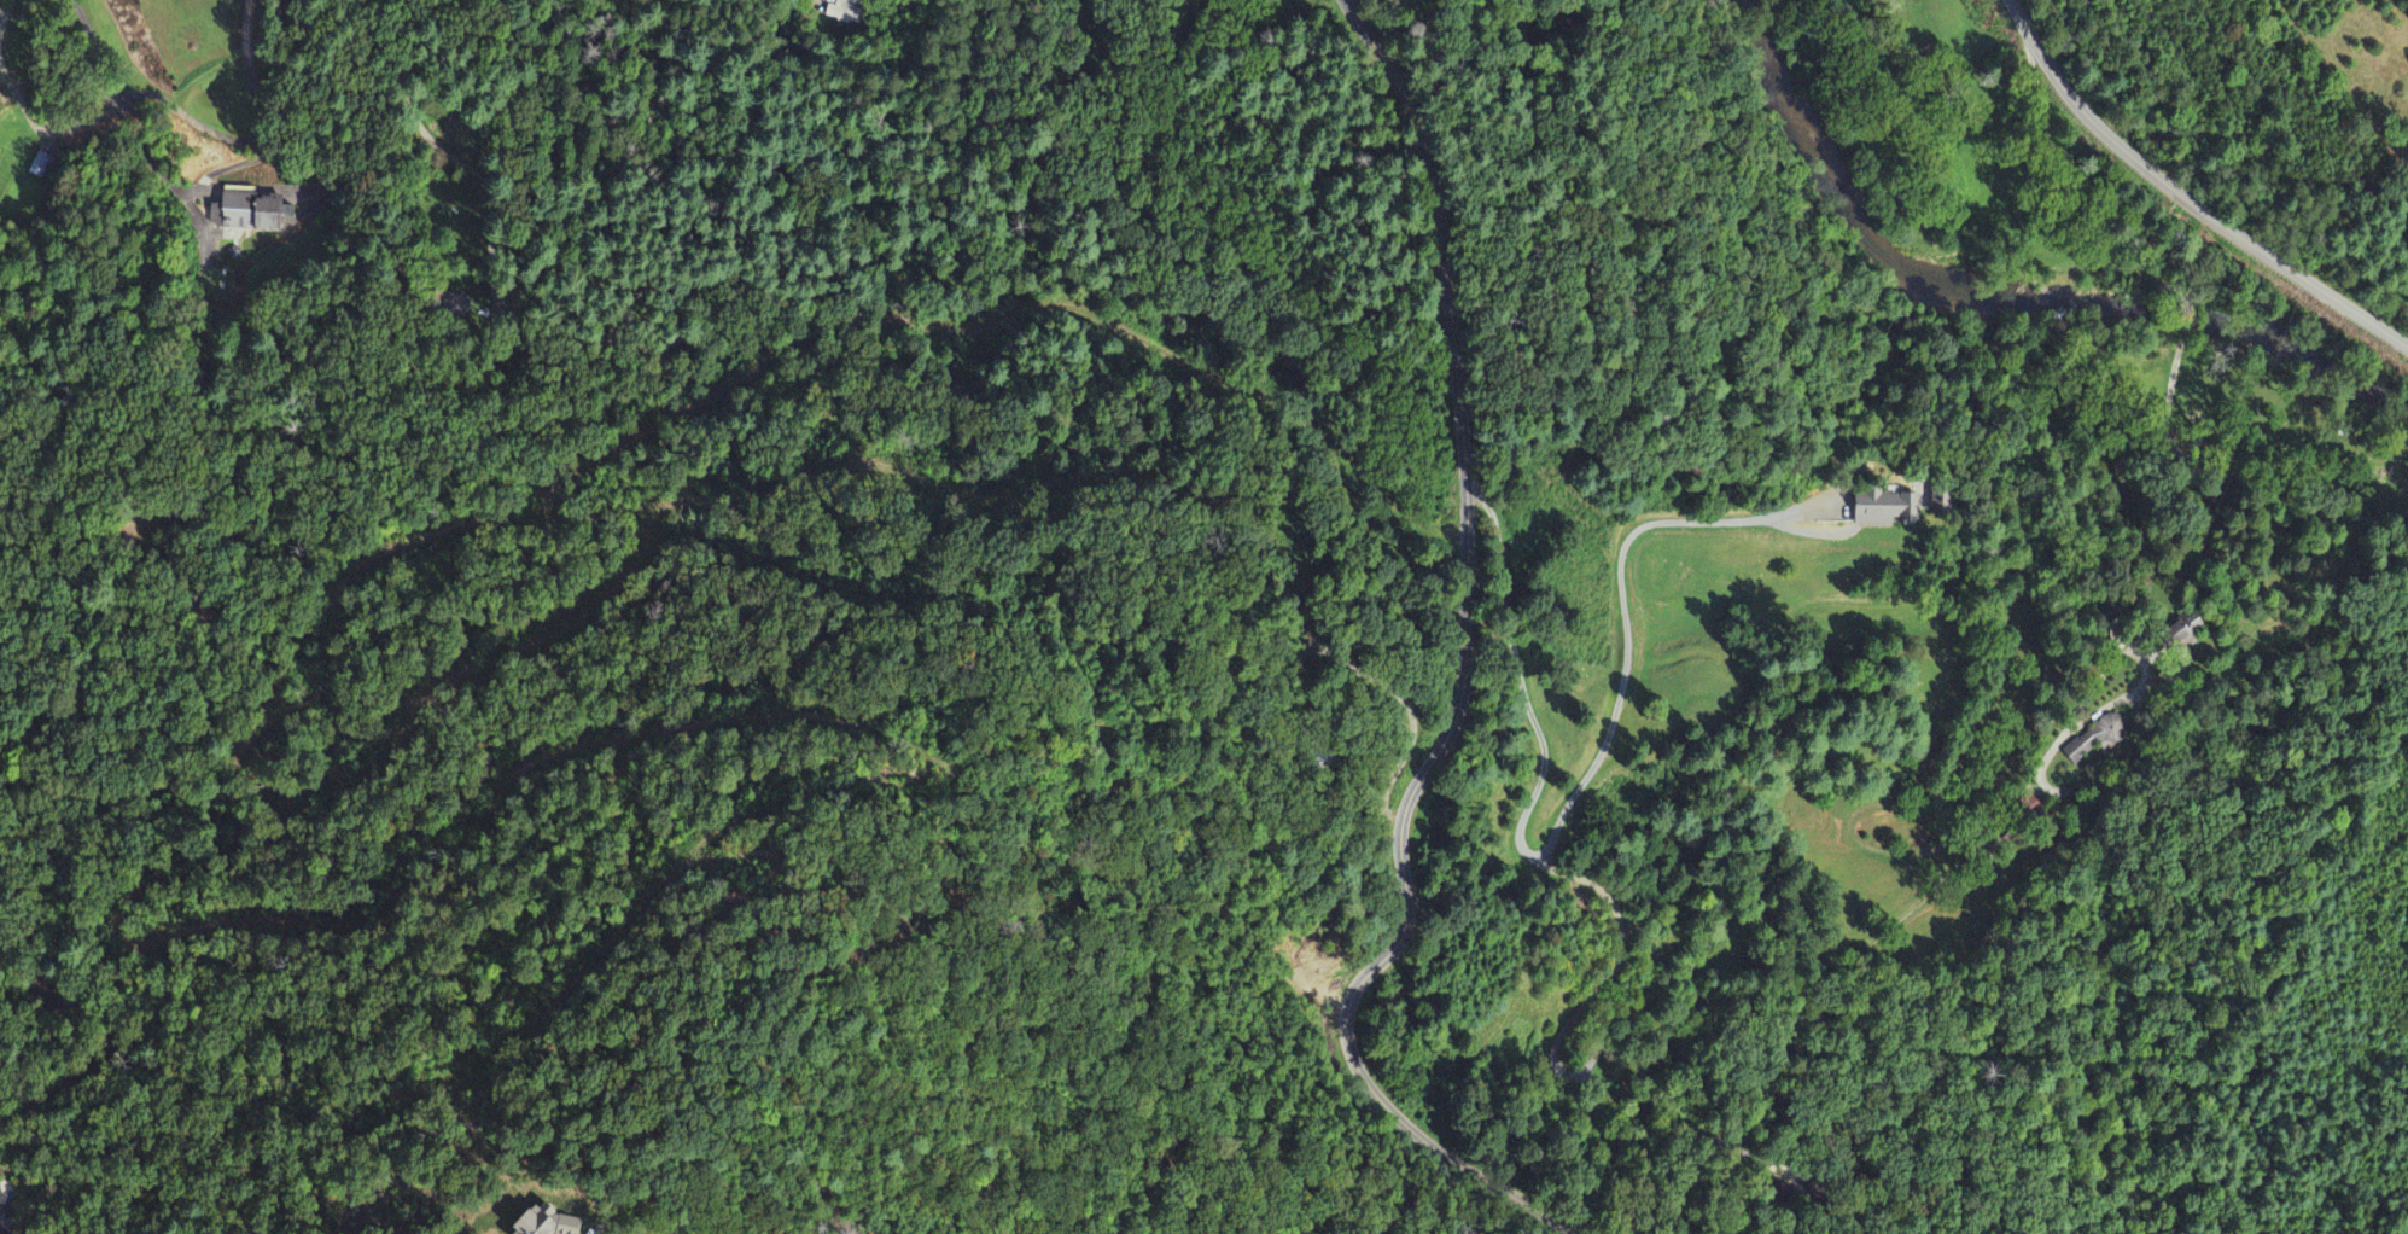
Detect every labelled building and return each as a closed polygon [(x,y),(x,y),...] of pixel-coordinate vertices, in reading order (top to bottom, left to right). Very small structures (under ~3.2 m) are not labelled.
[(221,205),(204,205),(203,185),(184,186),(185,248),(222,247),(221,229),(222,229),(221,205)] [(221,229),(248,230),(249,195),(222,194),(221,229)] [(1851,526),(1887,527),(1887,521),(1914,522),(1915,495),(1880,494),(1880,493),(1853,492),(1851,526)] [(2188,632),(2198,625),(2189,612),(2160,632),(2175,653),(2193,640),(2188,632)] [(516,1200),(505,1230),(516,1233),(515,1233),(541,1233),(542,1231),(550,1233),(568,1233),(573,1221),(516,1200)]
